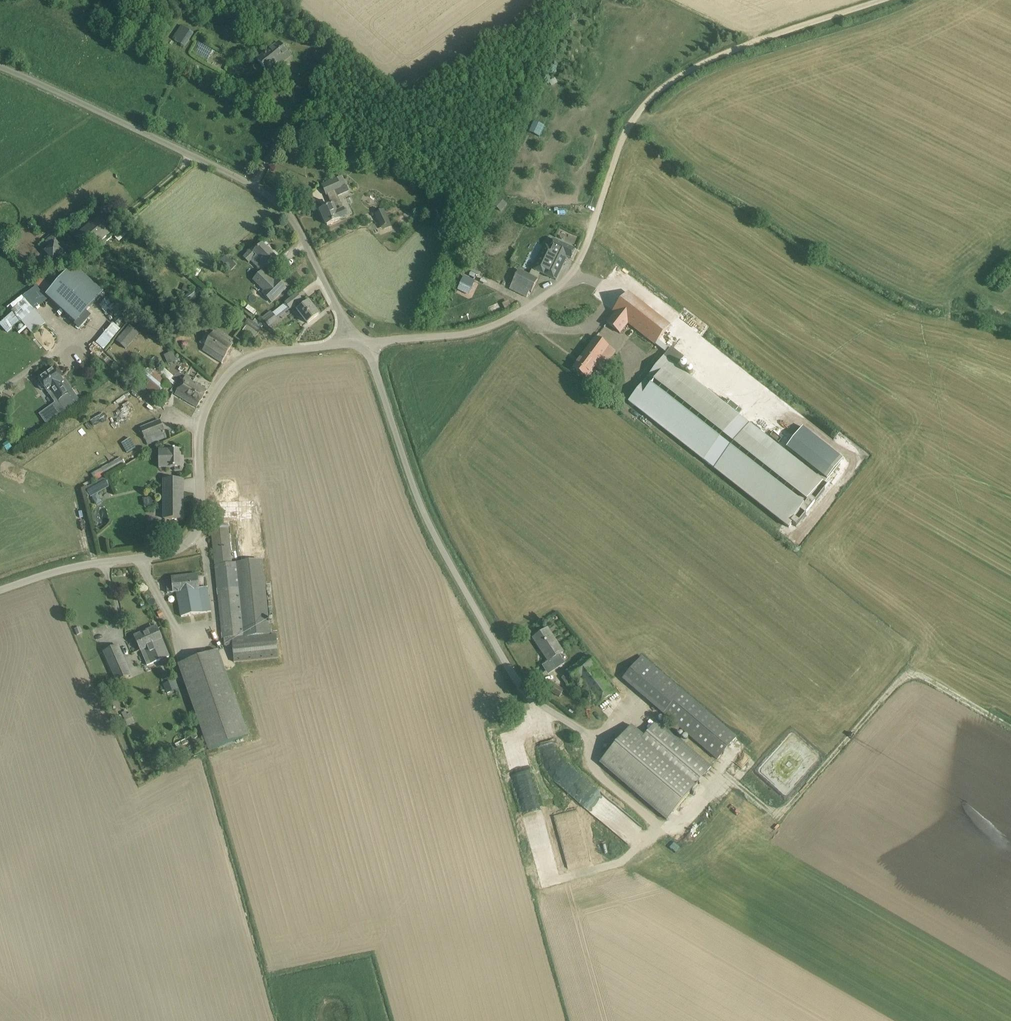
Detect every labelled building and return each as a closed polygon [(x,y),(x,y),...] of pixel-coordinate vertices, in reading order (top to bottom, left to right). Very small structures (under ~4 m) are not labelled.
[(120,21),(112,17),(104,12),(102,17),(118,25),(120,21)] [(193,33),(183,26),(174,40),(184,46),(193,33)] [(281,42),(258,60),(266,70),(272,65),(275,68),(286,59),(284,56),(288,52),(281,42)] [(306,94),(313,81),(303,76),(296,88),(306,94)] [(338,179),(322,186),(326,195),(327,194),(332,206),(321,210),(327,225),(336,221),(339,220),(339,219),(346,216),(337,195),(335,191),(342,188),(340,185),(338,179)] [(492,205),(501,211),(507,204),(498,197),(492,205)] [(383,230),(391,226),(384,210),(375,214),(383,230)] [(75,237),(87,251),(111,231),(98,217),(75,237)] [(50,247),(45,252),(53,261),(63,253),(50,238),(45,242),(50,247)] [(575,249),(566,245),(553,239),(549,248),(543,245),(532,269),(556,281),(567,257),(571,259),(575,249)] [(253,248),(246,255),(244,257),(249,262),(256,255),(268,266),(276,258),(262,244),(256,251),(253,248)] [(478,255),(470,271),(477,275),(485,258),(478,255)] [(46,296),(76,323),(100,296),(71,269),(46,296)] [(538,280),(529,275),(518,270),(509,289),(526,297),(529,291),(531,292),(538,280)] [(263,271),(254,280),(265,291),(263,293),(272,303),(286,289),(277,279),(274,282),(263,271)] [(468,294),(470,290),(472,286),(474,281),(464,277),(458,289),(468,294)] [(184,305),(195,297),(191,292),(180,300),(184,305)] [(628,323),(655,345),(655,344),(658,340),(670,326),(628,292),(613,311),(615,313),(607,323),(620,333),(628,323)] [(297,294),(285,303),(290,309),(294,306),(307,323),(319,314),(309,302),(304,306),(301,301),(302,300),(297,294)] [(19,332),(24,327),(31,335),(44,323),(23,300),(0,319),(0,327),(6,333),(14,326),(19,332)] [(269,326),(278,320),(272,313),(264,320),(269,326)] [(263,325),(255,319),(252,322),(249,319),(245,325),(258,334),(263,325)] [(102,350),(120,329),(111,322),(94,343),(102,350)] [(116,340),(125,348),(139,334),(130,325),(116,340)] [(233,343),(225,338),(214,330),(202,350),(213,358),(222,363),(233,343)] [(615,352),(604,343),(596,337),(573,368),(586,378),(595,366),(601,371),(615,352)] [(667,354),(629,402),(789,528),(789,527),(792,524),(793,524),(796,527),(806,514),(815,503),(825,490),(828,487),(823,484),(822,483),(823,482),(817,476),(677,367),(684,358),(671,347),(669,349),(658,340),(655,344),(667,354)] [(167,363),(175,359),(172,351),(163,355),(167,363)] [(40,377),(37,379),(40,383),(38,384),(38,386),(40,389),(42,390),(45,389),(47,393),(48,393),(51,391),(58,401),(64,409),(78,399),(72,391),(69,393),(62,383),(64,381),(63,380),(54,367),(45,373),(45,372),(39,376),(40,377)] [(162,378),(155,372),(154,374),(148,368),(138,380),(160,400),(170,387),(160,379),(162,378)] [(186,376),(175,394),(197,407),(207,390),(190,380),(190,379),(186,376)] [(163,433),(164,433),(164,432),(164,431),(160,420),(141,428),(148,445),(165,438),(163,433)] [(803,427),(787,448),(816,471),(827,480),(830,476),(843,459),(803,427)] [(180,450),(170,450),(159,450),(159,468),(175,468),(175,471),(183,471),(183,460),(180,460),(180,450)] [(96,481),(115,471),(135,460),(130,451),(121,456),(122,457),(92,474),(96,481)] [(97,481),(85,487),(87,491),(91,497),(92,497),(96,505),(102,502),(98,494),(111,487),(105,477),(104,478),(97,481)] [(183,519),(182,480),(182,479),(164,479),(165,519),(183,519)] [(153,505),(151,497),(143,499),(144,507),(153,505)] [(228,524),(211,526),(223,636),(224,646),(232,646),(234,663),(235,663),(272,659),(280,658),(279,652),(277,635),(271,635),(269,617),(265,574),(264,564),(263,560),(242,562),(232,563),(228,524)] [(166,582),(168,593),(177,592),(182,623),(213,619),(208,588),(199,589),(197,578),(173,581),(166,582)] [(162,639),(161,638),(157,628),(135,638),(141,651),(143,650),(150,665),(169,657),(162,640),(162,639)] [(547,629),(542,632),(533,638),(549,661),(550,660),(556,669),(564,664),(558,655),(563,652),(547,629)] [(118,646),(104,652),(117,681),(131,675),(118,646)] [(209,750),(248,735),(218,650),(178,664),(209,750)] [(589,656),(570,672),(562,678),(568,686),(577,679),(597,704),(615,691),(595,666),(596,666),(589,656)] [(737,737),(642,656),(623,678),(717,760),(737,737)] [(552,683),(548,689),(560,697),(564,690),(552,683)] [(126,711),(121,713),(127,726),(132,724),(126,711)] [(644,736),(631,725),(600,763),(667,820),(711,767),(657,720),(644,736)] [(628,842),(641,826),(567,767),(554,783),(628,842)]
